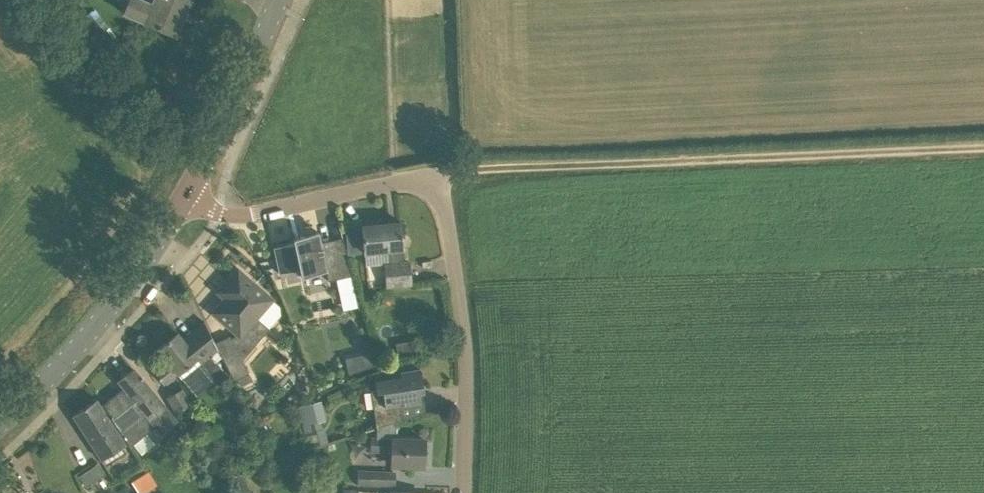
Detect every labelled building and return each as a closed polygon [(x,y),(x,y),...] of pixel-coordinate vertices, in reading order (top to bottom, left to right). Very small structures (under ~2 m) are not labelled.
[(155,2),(151,0),(128,0),(123,13),(171,32),(183,3),(188,6),(191,0),(155,0),(155,2)] [(402,222),(363,226),(366,267),(386,265),(387,286),(411,284),(409,261),(405,262),(402,222)] [(343,239),(322,243),(321,237),(274,247),(279,273),(300,269),(302,277),(327,272),(329,282),(354,277),(343,239)] [(270,328),(257,317),(272,299),(238,270),(227,282),(234,289),(214,312),(237,332),(232,339),(230,336),(216,343),(205,321),(204,321),(204,322),(203,323),(217,350),(219,349),(235,381),(250,374),(243,360),(270,328)] [(217,350),(203,323),(183,339),(178,332),(158,349),(169,362),(156,372),(164,384),(177,374),(178,374),(198,398),(216,383),(227,374),(211,355),(217,350)] [(415,341),(396,345),(398,357),(417,354),(415,341)] [(371,353),(346,358),(349,374),(375,369),(371,353)] [(177,421),(134,369),(120,381),(125,387),(103,404),(131,446),(155,427),(161,435),(177,421)] [(424,391),(421,369),(401,372),(402,375),(378,379),(379,389),(372,390),(378,427),(397,420),(403,418),(401,404),(421,401),(419,392),(424,391)] [(183,388),(167,397),(176,413),(192,404),(183,388)] [(124,443),(97,399),(73,415),(101,458),(124,443)] [(322,401),(299,407),(305,433),(319,429),(317,423),(327,420),(322,401)] [(397,420),(378,427),(378,437),(373,437),(373,451),(393,451),(393,466),(424,465),(425,439),(396,438),(397,420)] [(95,482),(88,470),(78,477),(86,488),(95,482)] [(396,472),(358,470),(358,482),(395,485),(396,472)] [(132,481),(140,492),(144,492),(158,485),(149,471),(132,481)] [(230,476),(237,492),(252,492),(242,471),(230,476)]
